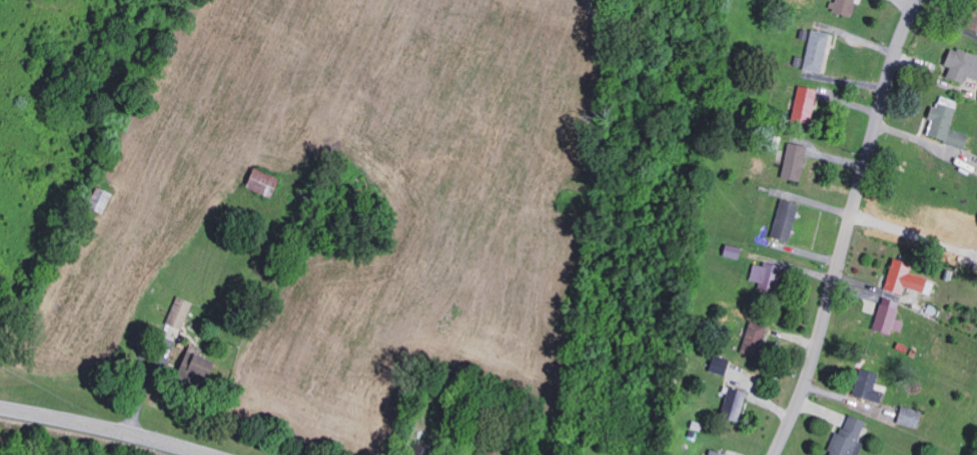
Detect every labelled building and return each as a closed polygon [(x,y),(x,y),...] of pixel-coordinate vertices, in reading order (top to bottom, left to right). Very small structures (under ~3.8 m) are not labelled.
[(825,10),(849,15),(852,0),(827,0),(825,10)] [(976,33),(976,10),(970,8),(963,28),(976,33)] [(818,73),(827,33),(803,28),(800,38),(806,40),(799,69),(818,73)] [(940,64),(947,67),(943,76),(960,84),(973,56),(949,45),(940,64)] [(788,119),(806,124),(815,89),(796,85),(788,119)] [(963,147),(966,134),(948,129),(955,100),(937,96),(934,107),(928,106),(924,119),(928,120),(923,137),(963,147)] [(276,179),(250,167),(241,186),(267,198),(276,179)] [(796,203),(778,199),(768,238),(786,243),(796,203)] [(738,248),(722,243),(719,254),(735,258),(738,248)] [(924,277),(906,272),(908,265),(890,260),(882,289),(899,294),(901,287),(920,292),(924,277)] [(755,287),(771,292),(779,267),(762,261),(760,266),(751,263),(746,279),(756,282),(755,287)] [(164,325),(180,329),(188,301),(172,296),(164,325)] [(871,329),(888,333),(889,329),(898,331),(901,321),(893,319),(897,301),(878,297),(871,329)] [(741,345),(757,348),(762,326),(746,322),(741,345)] [(204,382),(212,363),(182,350),(174,369),(204,382)] [(722,376),(727,360),(711,355),(706,370),(722,376)] [(850,396),(879,402),(882,386),(873,383),(875,372),(856,369),(850,396)] [(743,391),(725,386),(717,417),(736,422),(743,391)] [(919,411),(898,407),(894,423),(916,428),(919,411)] [(841,413),(827,454),(849,454),(861,420),(841,413)]
